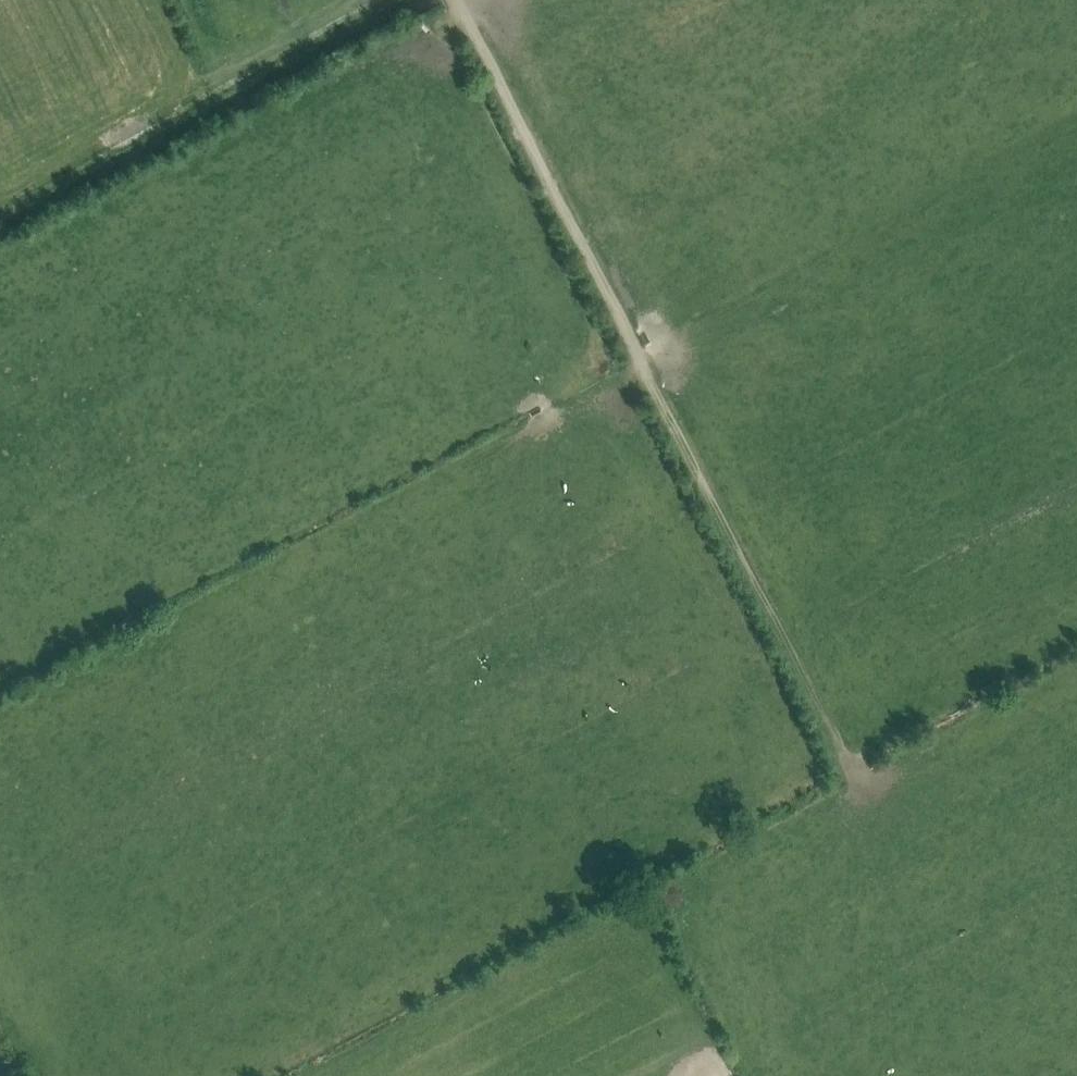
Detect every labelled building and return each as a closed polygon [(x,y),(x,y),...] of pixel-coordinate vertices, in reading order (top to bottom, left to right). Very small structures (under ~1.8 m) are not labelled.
[(0,1057),(0,1075),(9,1075),(0,1057)]
